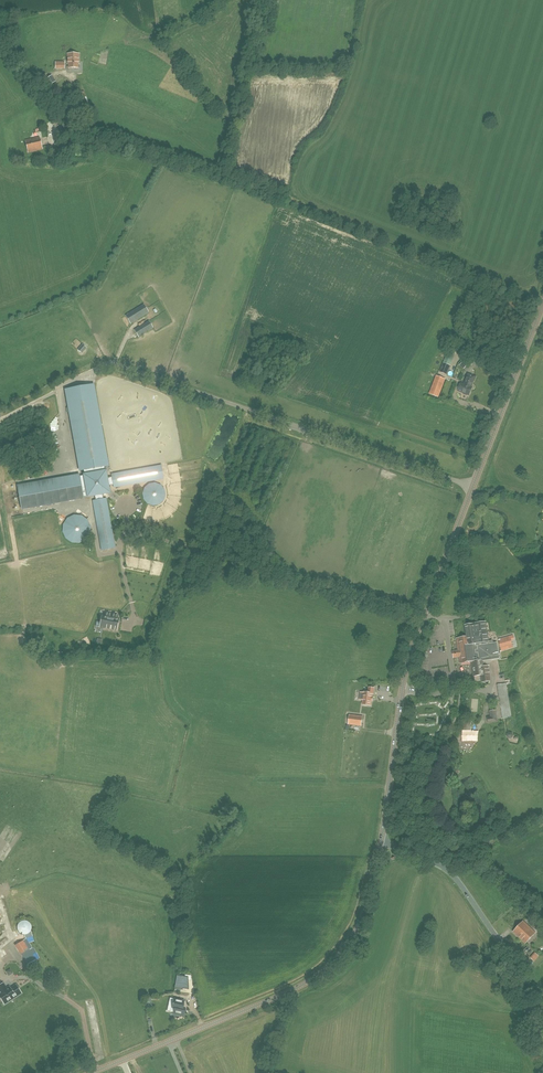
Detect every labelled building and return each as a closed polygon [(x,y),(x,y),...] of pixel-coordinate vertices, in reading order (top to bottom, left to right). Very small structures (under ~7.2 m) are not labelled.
[(68,64),(68,68),(78,68),(78,64),(79,64),(79,54),(67,54),(67,64),(68,64)] [(53,84),(49,86),(56,96),(59,93),(53,84)] [(39,137),(25,140),(28,152),(42,149),(39,137)] [(130,323),(148,312),(144,304),(126,315),(130,323)] [(139,337),(153,328),(149,321),(134,330),(139,337)] [(87,348),(82,344),(77,349),(81,354),(87,348)] [(450,365),(443,363),(440,372),(447,374),(450,365)] [(467,394),(469,395),(472,387),(471,387),(474,380),(474,381),(476,377),(468,374),(464,384),(461,383),(458,391),(464,393),(467,395),(467,394)] [(446,379),(436,375),(429,394),(439,397),(446,379)] [(105,471),(104,466),(107,465),(93,386),(66,391),(80,470),(83,470),(84,475),(78,476),(78,475),(18,486),(22,509),(82,498),(82,497),(88,496),(88,497),(95,495),(96,501),(93,501),(102,550),(114,548),(105,499),(103,499),(102,494),(109,493),(108,486),(113,485),(114,487),(162,478),(160,466),(112,475),(112,477),(107,478),(105,471)] [(148,503),(153,505),(158,504),(162,500),(164,495),(163,490),(160,486),(155,484),(149,485),(145,488),(143,493),(144,499),(148,503)] [(72,542),(78,542),(85,539),(89,534),(89,527),(87,521),(81,517),(74,516),(68,519),(64,525),(63,531),(66,538),(72,542)] [(118,624),(116,623),(117,615),(106,613),(105,616),(102,615),(100,622),(104,623),(103,628),(116,630),(118,624)] [(458,650),(455,651),(452,651),(453,658),(459,657),(460,664),(471,662),(473,676),(481,675),(482,682),(490,680),(488,666),(484,666),(483,660),(499,657),(497,643),(492,643),(492,641),(489,641),(485,622),(465,625),(467,637),(456,639),(458,650)] [(364,692),(363,700),(362,704),(370,705),(372,694),(373,694),(374,688),(369,688),(368,693),(364,692)] [(491,717),(487,717),(488,723),(497,722),(496,711),(490,711),(491,717)] [(362,717),(350,715),(348,724),(361,726),(362,717)] [(463,730),(471,730),(472,719),(463,719),(463,730)] [(535,933),(523,921),(513,931),(525,943),(535,933)] [(21,955),(29,950),(23,941),(15,946),(21,955)] [(531,958),(535,961),(539,956),(536,952),(531,958)] [(47,975),(51,979),(57,972),(53,969),(47,975)] [(182,987),(189,988),(188,977),(177,975),(176,985),(182,986),(182,987)] [(65,985),(57,982),(55,988),(63,991),(65,985)] [(9,986),(6,988),(3,983),(0,985),(0,997),(4,1004),(21,993),(16,985),(10,988),(9,986)] [(153,1006),(151,997),(144,998),(146,1008),(153,1006)] [(173,1005),(172,1007),(175,1007),(174,1012),(173,1014),(183,1016),(184,1013),(185,1010),(184,1010),(185,1008),(182,1008),(184,1001),(174,998),(174,999),(173,1003),(172,1005),(173,1005)]
